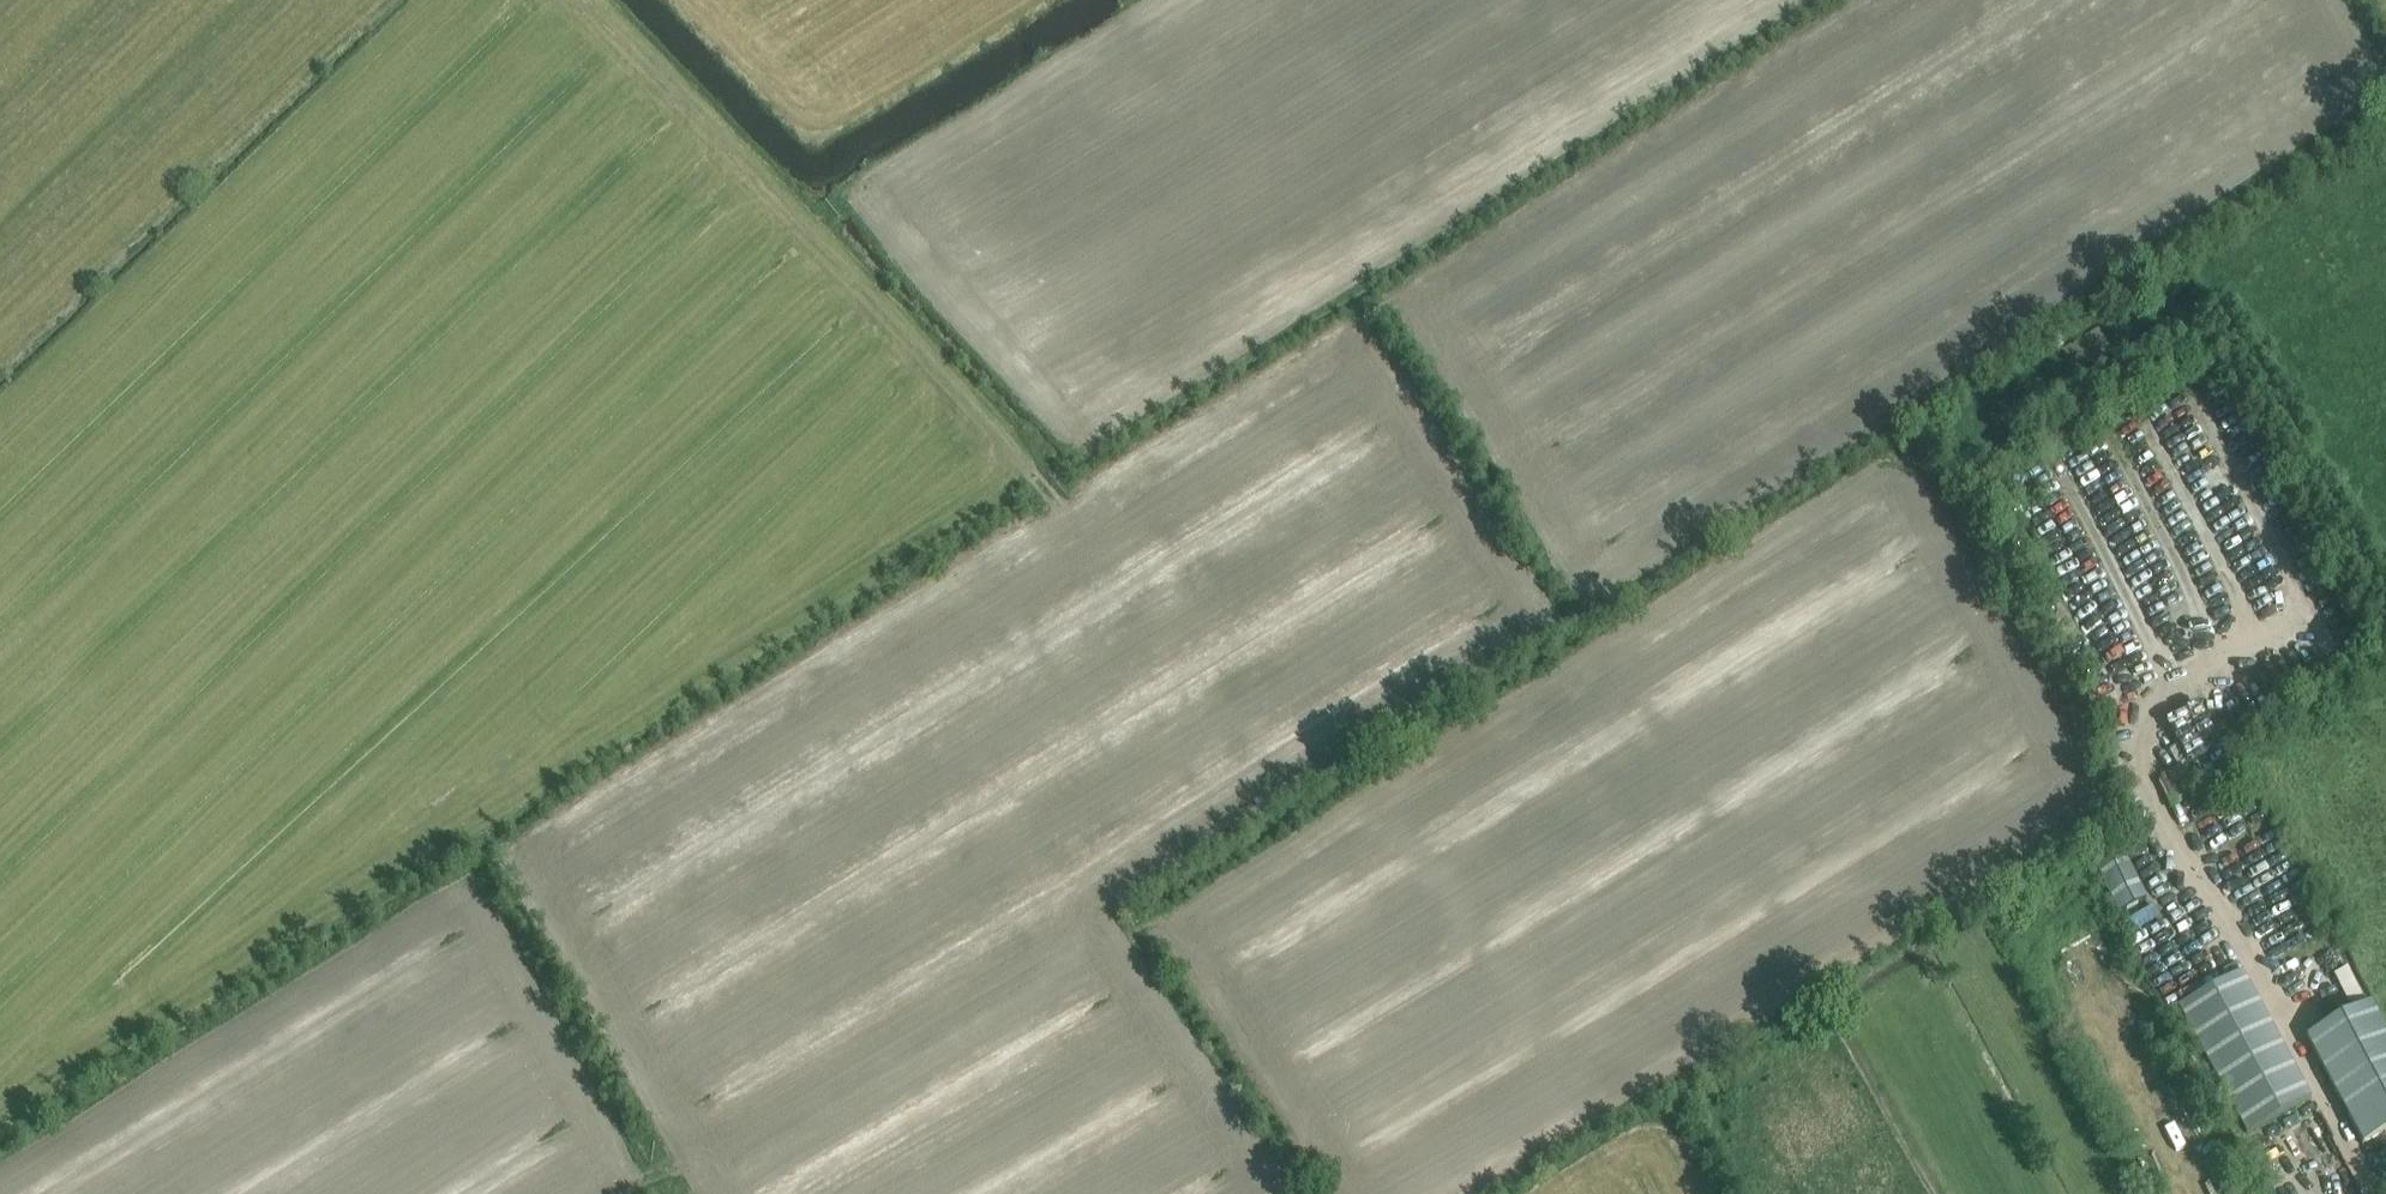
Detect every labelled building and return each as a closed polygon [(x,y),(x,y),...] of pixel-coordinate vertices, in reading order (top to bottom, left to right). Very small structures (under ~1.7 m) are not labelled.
[(2195,792),(2180,767),(2156,781),(2170,806),(2195,792)] [(2148,902),(2121,851),(2095,864),(2122,915),(2148,902)] [(2178,1006),(2246,1133),(2311,1099),(2243,971),(2178,1006)] [(2363,1143),(2385,1131),(2385,1032),(2370,1002),(2306,1036),(2363,1143)]
